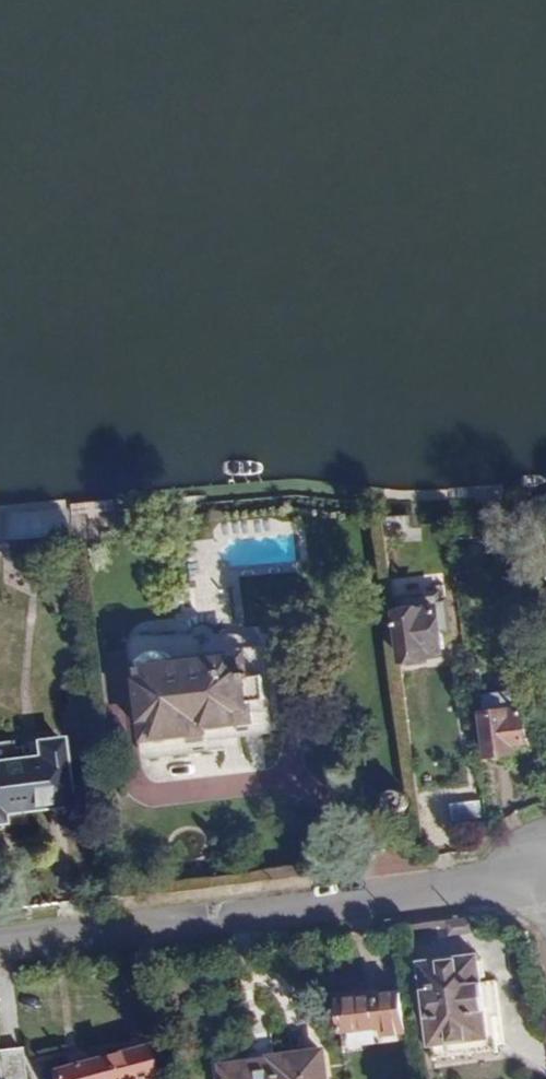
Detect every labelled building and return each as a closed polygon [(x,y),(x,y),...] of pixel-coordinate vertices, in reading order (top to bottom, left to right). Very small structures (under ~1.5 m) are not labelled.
[(434,601),(389,607),(398,659),(428,654),(426,646),(441,645),(434,601)] [(267,710),(258,642),(240,645),(241,651),(173,660),(170,638),(132,643),(148,759),(209,750),(208,740),(238,736),(236,723),(253,721),(252,712),(267,710)] [(517,703),(478,709),(484,749),(507,745),(506,735),(521,733),(517,703)] [(0,761),(0,808),(24,805),(24,808),(67,801),(56,737),(29,741),(31,756),(0,761)] [(537,766),(542,799),(545,799),(545,764),(537,766)] [(478,786),(430,788),(431,824),(479,823),(478,786)] [(497,1004),(494,977),(483,979),(480,958),(424,965),(433,1045),(490,1038),(486,1005),(497,1004)] [(339,994),(344,1029),(409,1021),(405,991),(379,994),(379,989),(339,994)] [(73,1066),(55,1071),(57,1078),(154,1078),(144,1045),(86,1062),(84,1054),(70,1057),(73,1066)] [(0,1049),(0,1078),(26,1078),(22,1047),(0,1049)] [(237,1078),(335,1078),(332,1059),(279,1066),(280,1073),(237,1078)]
